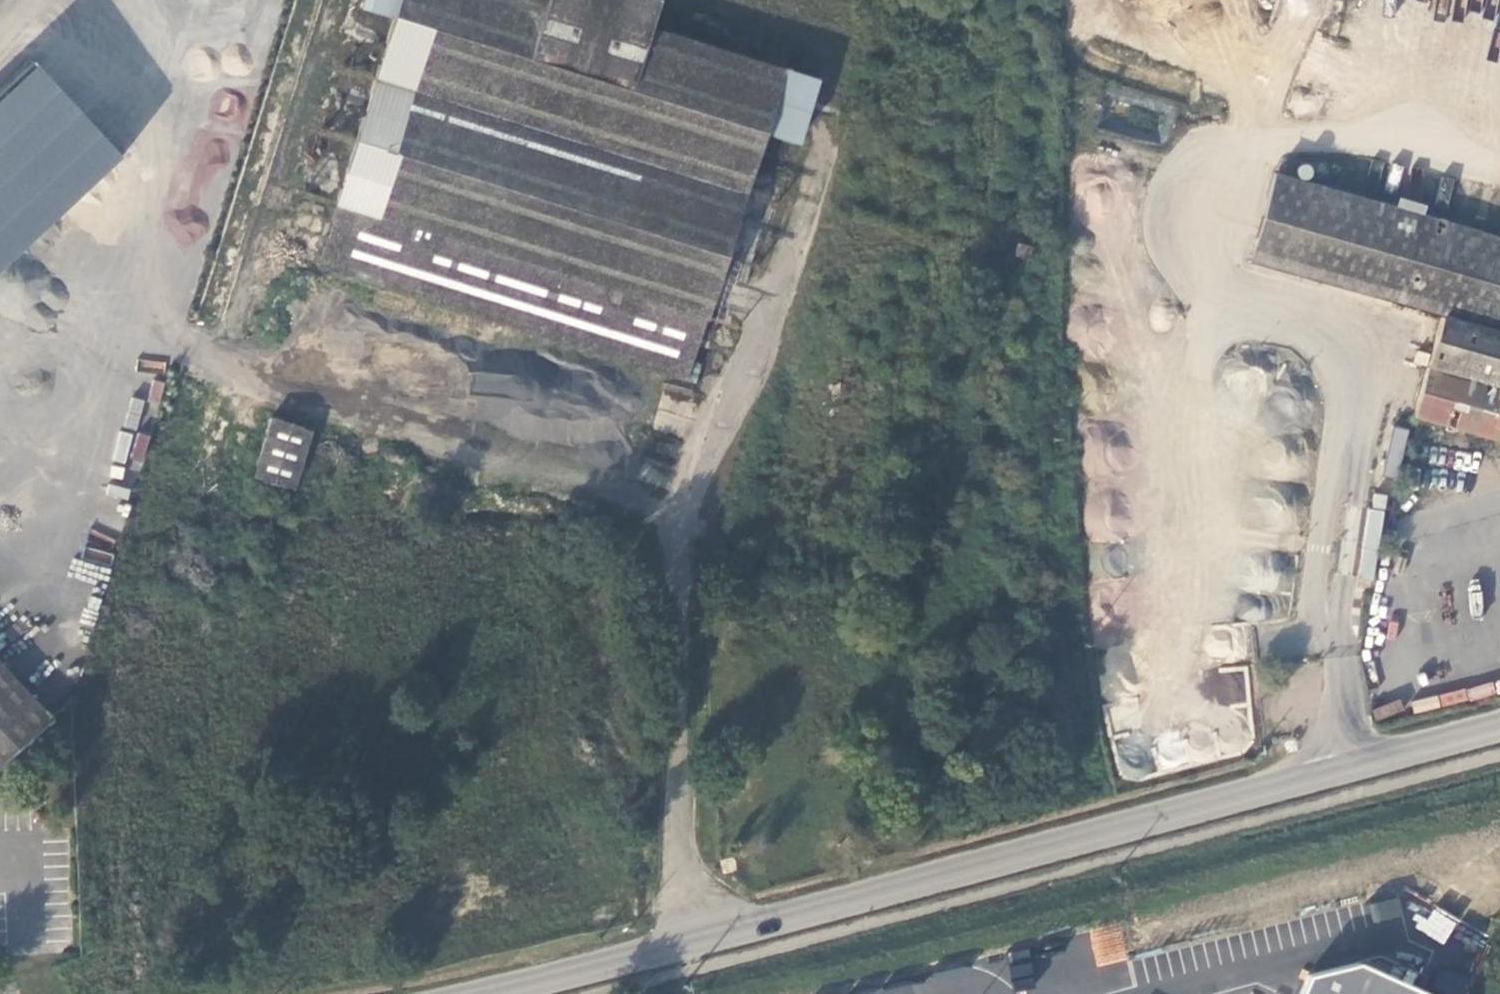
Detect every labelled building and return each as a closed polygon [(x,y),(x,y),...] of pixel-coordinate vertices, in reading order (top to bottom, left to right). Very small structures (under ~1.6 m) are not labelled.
[(660,0),(364,0),(362,6),(395,16),(320,266),(686,381),(767,131),(800,141),(819,80),(652,28),(660,0)] [(0,95),(0,274),(123,153),(102,132),(122,113),(111,101),(122,91),(114,83),(101,96),(94,89),(77,105),(34,62),(0,95)] [(1366,210),(1370,195),(1278,169),(1274,182),(1366,210)] [(1370,195),(1366,210),(1274,182),(1269,199),(1250,258),(1444,313),(1416,416),(1499,441),(1499,232),(1370,195)] [(1030,248),(1018,244),(1015,255),(1020,257),(1027,259),(1030,248)] [(296,489),(314,429),(274,417),(256,477),(296,489)] [(1402,453),(1409,431),(1397,427),(1390,449),(1402,453)] [(1368,511),(1343,509),(1337,575),(1374,578),(1381,499),(1369,498),(1368,511)] [(1149,579),(1142,526),(1096,534),(1103,586),(1149,579)] [(0,658),(0,763),(52,714),(0,658)] [(1218,670),(1108,679),(1110,708),(1124,706),(1126,713),(1220,703),(1218,670)] [(1356,964),(1308,977),(1300,993),(1423,993),(1356,964)]
